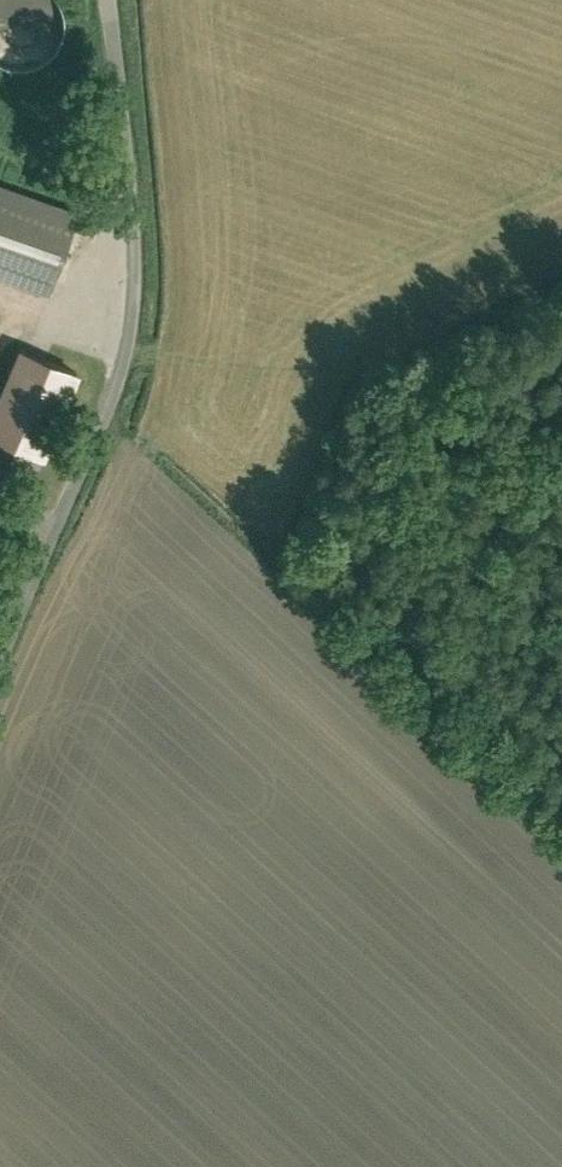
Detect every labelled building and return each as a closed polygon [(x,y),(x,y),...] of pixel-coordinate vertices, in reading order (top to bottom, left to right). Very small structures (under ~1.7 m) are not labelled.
[(0,168),(0,261),(57,281),(86,197),(69,191),(0,168)] [(18,333),(0,379),(0,424),(46,443),(80,358),(18,333)]
